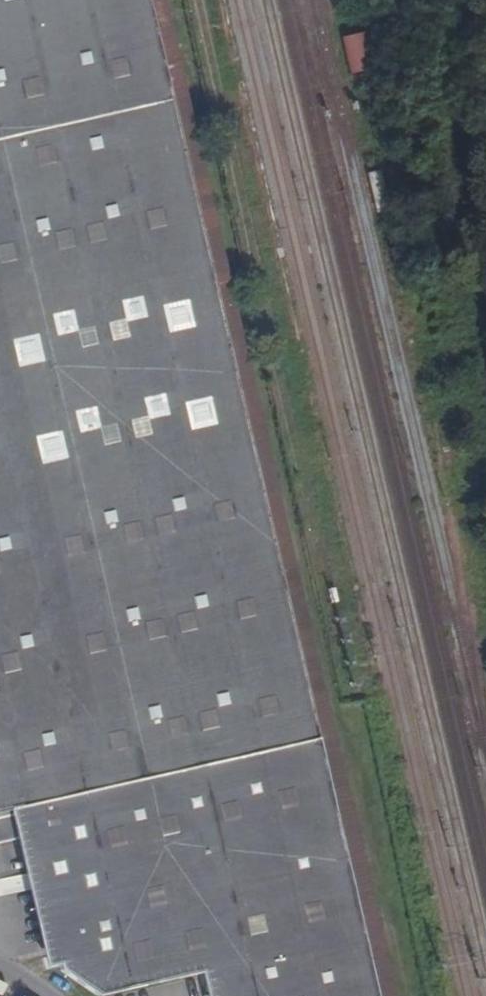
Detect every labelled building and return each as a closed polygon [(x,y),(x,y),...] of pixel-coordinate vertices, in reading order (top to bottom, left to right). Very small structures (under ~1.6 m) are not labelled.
[(306,747),(278,620),(258,530),(249,494),(199,266),(170,130),(164,104),(166,103),(158,71),(142,0),(0,0),(0,844),(6,843),(16,841),(18,853),(37,934),(43,965),(45,976),(77,995),(99,995),(109,994),(121,993),(186,980),(195,978),(199,995),(360,995),(306,747)] [(258,530),(278,620),(306,747),(360,995),(370,995),(347,889),(315,746),(294,645),(263,511),(245,432),(244,427),(221,318),(202,229),(198,213),(182,137),(174,101),(163,53),(162,46),(152,0),(142,0),(158,71),(166,103),(164,104),(170,130),(199,266),(249,494),(258,530)] [(33,967),(43,965),(37,934),(18,853),(16,841),(6,843),(19,900),(33,967)] [(186,980),(190,995),(199,995),(195,978),(186,980)]
